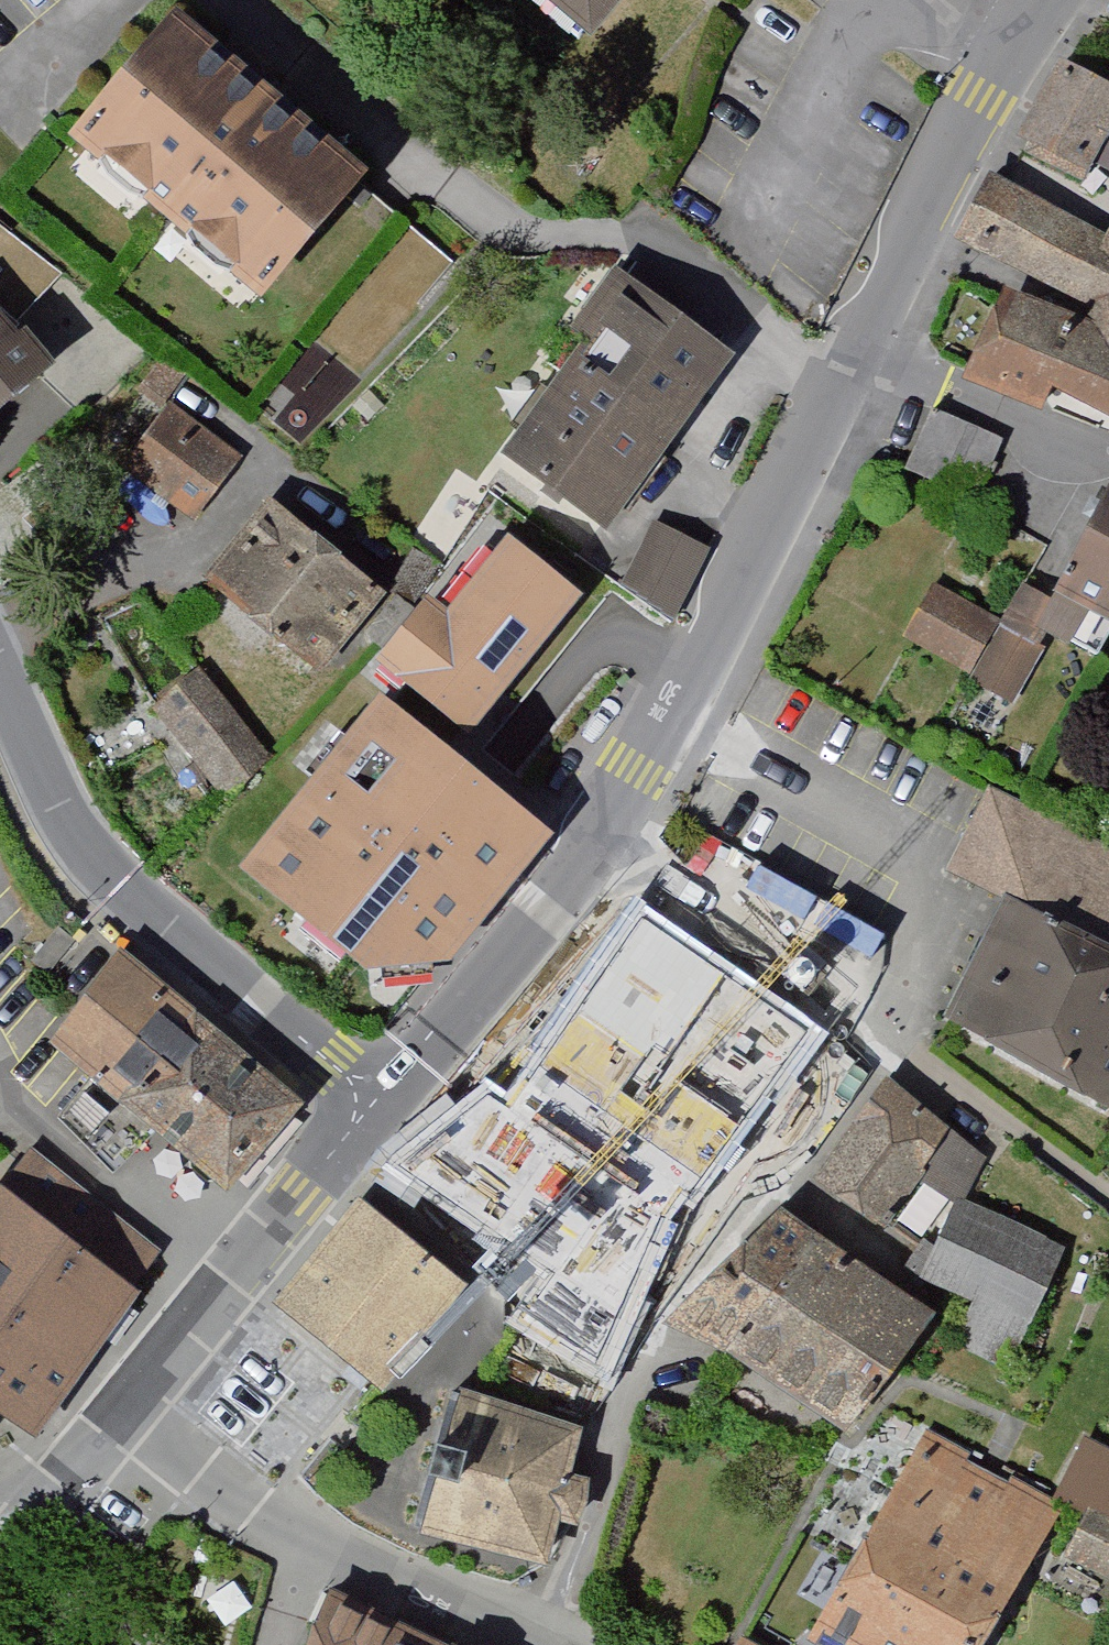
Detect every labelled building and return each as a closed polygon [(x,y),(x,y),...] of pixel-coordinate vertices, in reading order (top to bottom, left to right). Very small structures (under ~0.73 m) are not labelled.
[(611,53),(655,0),(548,0),(611,53)] [(283,311),(384,188),(190,29),(89,151),(283,311)] [(1067,65),(1023,153),(1108,196),(1108,89),(1067,65)] [(1093,314),(1084,330),(998,291),(962,366),(1108,428),(1108,246),(990,189),(965,248),(1093,314)] [(509,464),(613,538),(740,361),(613,270),(568,333),(591,350),(509,464)] [(63,376),(0,304),(0,430),(63,376)] [(1004,435),(930,401),(903,459),(978,493),(1004,435)] [(195,526),(241,462),(168,410),(122,474),(195,526)] [(902,636),(1016,701),(1058,628),(1097,651),(1108,629),(1108,486),(1054,582),(1030,569),(1001,621),(933,582),(902,636)] [(398,605),(275,509),(209,592),(332,689),(398,605)] [(620,593),(675,621),(708,558),(652,530),(620,593)] [(457,627),(435,610),(384,674),(481,750),(589,613),(515,555),(457,627)] [(201,677),(153,716),(227,809),(276,770),(201,677)] [(559,847),(391,712),(253,887),(381,992),(463,975),(559,847)] [(992,786),(952,863),(1025,901),(1108,944),(1108,847),(992,786)] [(787,1001),(642,898),(536,1045),(651,1125),(639,1146),(702,1189),(761,1100),(734,1078),(787,1001)] [(1025,901),(959,1027),(1102,1100),(1108,1086),(1108,944),(1025,901)] [(294,1094),(119,944),(48,1030),(158,1122),(226,1177),(294,1094)] [(984,1154),(886,1071),(818,1169),(888,1219),(923,1170),(958,1193),(984,1154)] [(162,1247),(26,1148),(0,1184),(0,1403),(30,1425),(162,1247)] [(961,1198),(928,1274),(969,1292),(950,1336),(1010,1362),(1063,1242),(961,1198)] [(850,1418),(933,1304),(781,1199),(675,1306),(850,1418)] [(459,1277),(362,1203),(310,1270),(279,1309),(359,1371),(376,1384),(459,1277)] [(579,1419),(458,1382),(436,1455),(417,1524),(545,1557),(560,1513),(578,1514),(587,1492),(587,1469),(569,1467),(579,1419)] [(925,1431),(814,1641),(822,1644),(988,1644),(1062,1503),(925,1431)] [(1066,1555),(1108,1576),(1108,1444),(1086,1433),(1055,1495),(1087,1512),(1066,1555)] [(335,1597),(322,1644),(431,1644),(335,1597)]
